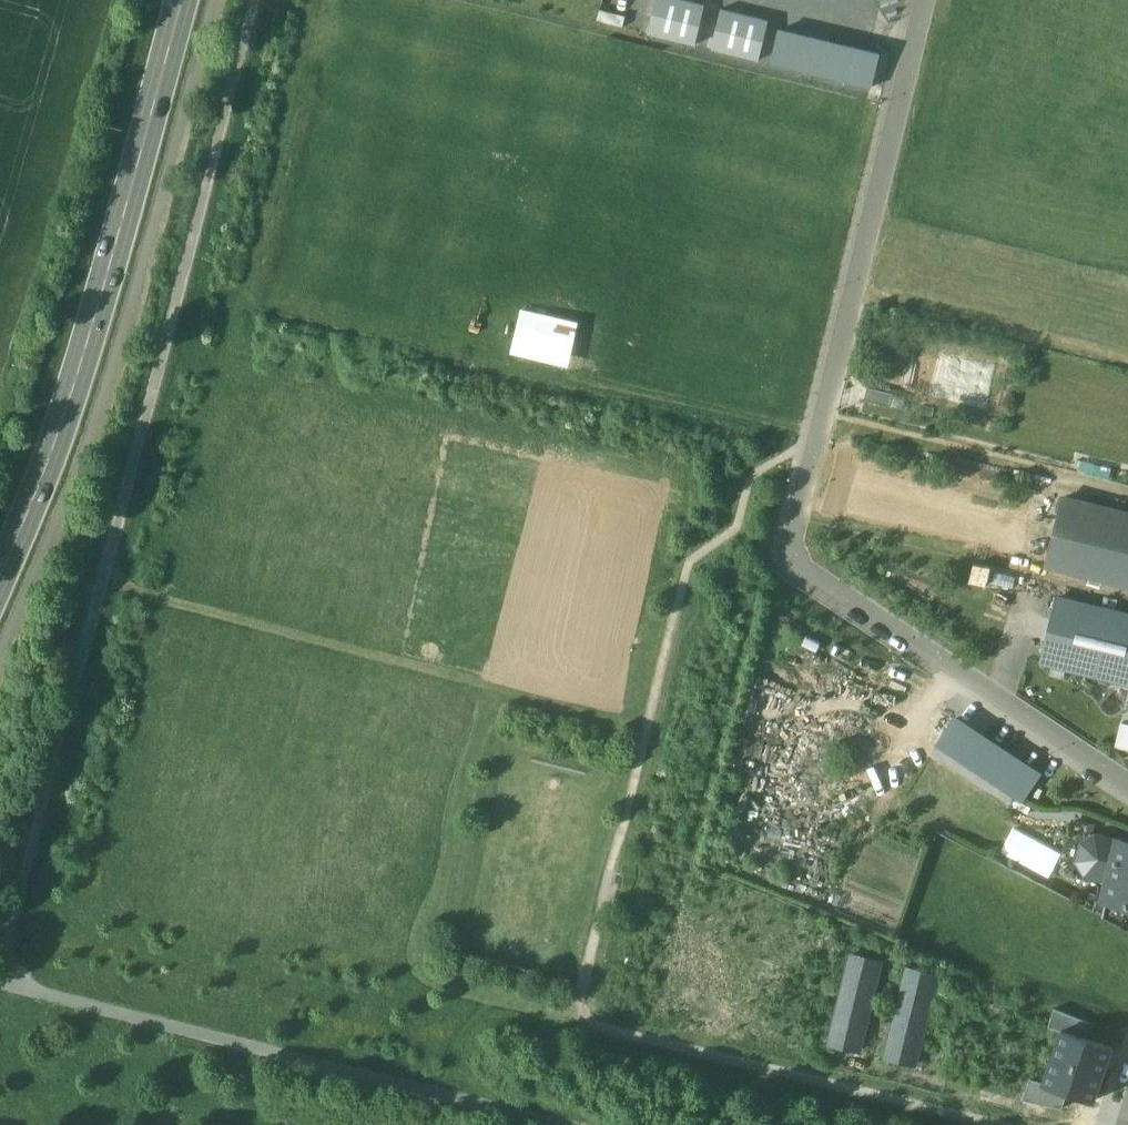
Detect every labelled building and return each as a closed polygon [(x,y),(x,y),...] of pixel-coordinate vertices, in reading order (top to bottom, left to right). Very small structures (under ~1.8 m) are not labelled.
[(701,47),(709,11),(657,0),(654,0),(646,36),(701,47)] [(707,51),(760,62),(768,24),(716,13),(707,51)] [(770,67),(871,91),(879,55),(778,32),(770,67)] [(522,313),(513,354),(567,365),(576,324),(522,313)] [(1106,510),(1063,500),(1047,565),(1091,575),(1106,510)] [(1106,510),(1091,575),(1127,584),(1127,515),(1106,510)] [(1060,599),(1044,660),(1127,681),(1127,617),(1060,599)] [(955,721),(940,745),(1022,798),(1038,774),(955,721)] [(1087,874),(1108,879),(1118,843),(1096,837),(1084,845),(1079,862),(1087,874)] [(1119,838),(1118,843),(1108,879),(1103,900),(1107,901),(1127,906),(1127,840),(1119,838)] [(1107,901),(1103,918),(1127,930),(1127,906),(1107,901)] [(852,944),(827,1042),(857,1049),(881,952),(852,944)] [(907,958),(882,1057),(915,1065),(941,966),(907,958)] [(1093,1024),(1056,1009),(1050,1025),(1063,1030),(1087,1039),(1093,1024)] [(1063,1030),(1053,1057),(1103,1074),(1113,1048),(1087,1039),(1063,1030)] [(1094,1102),(1103,1074),(1053,1057),(1043,1084),(1067,1093),(1094,1102)] [(1063,1110),(1067,1093),(1043,1084),(1030,1080),(1023,1101),(1063,1110)]
